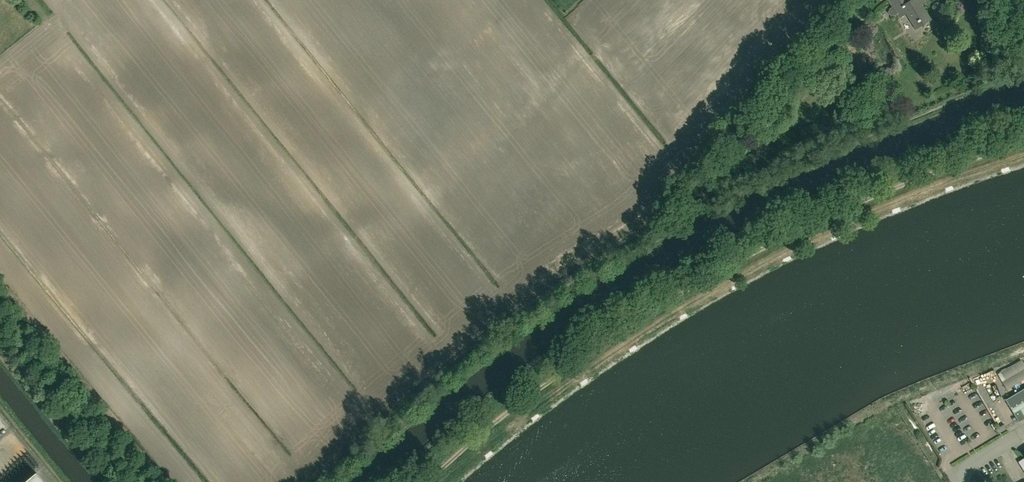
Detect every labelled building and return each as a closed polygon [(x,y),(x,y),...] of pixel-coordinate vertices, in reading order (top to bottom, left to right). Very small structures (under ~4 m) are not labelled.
[(904,8),(915,27),(930,18),(919,0),(890,0),(893,5),(889,7),(888,11),(890,14),(894,14),(904,8)] [(1023,380),(1023,365),(1021,360),(998,374),(1007,390),(1023,380)] [(1006,399),(1019,422),(1023,419),(1023,389),(1006,399)] [(995,430),(998,434),(1007,429),(1004,424),(995,430)] [(37,474),(27,481),(44,481),(37,474)]
